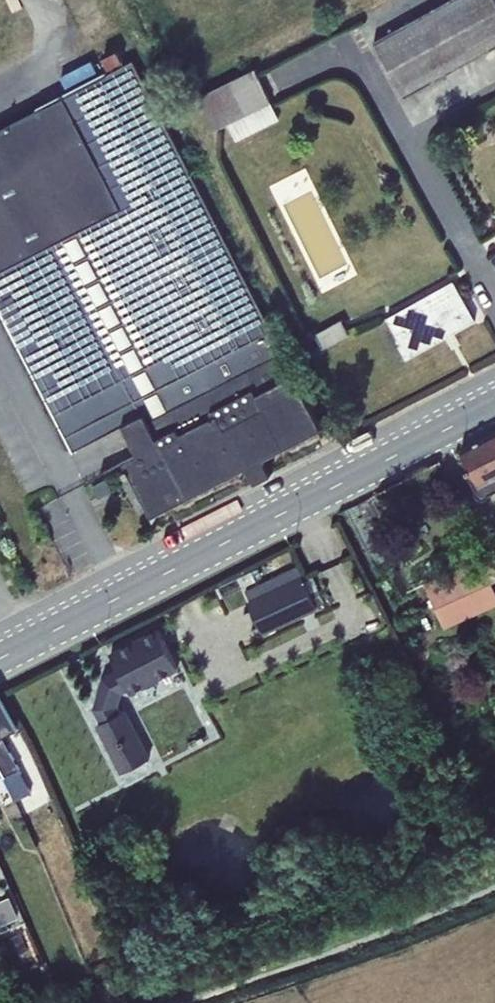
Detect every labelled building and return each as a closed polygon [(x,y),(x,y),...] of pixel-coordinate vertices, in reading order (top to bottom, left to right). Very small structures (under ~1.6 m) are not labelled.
[(373,42),(404,97),(494,47),(494,0),(449,0),(373,42)] [(0,130),(0,306),(75,450),(85,444),(101,474),(125,461),(154,519),(156,518),(154,514),(248,466),(256,482),(272,474),(263,458),(321,428),(323,432),(324,431),(133,61),(0,130)] [(254,68),(197,97),(214,131),(228,124),(236,142),(280,119),(254,68)] [(453,280),(388,316),(410,355),(475,319),(453,280)] [(342,319),(316,333),(323,348),(349,334),(342,319)] [(461,449),(471,469),(467,472),(476,490),(476,493),(477,495),(479,498),(483,499),(486,499),(488,497),(490,493),(494,491),(494,432),(461,449)] [(106,479),(93,486),(99,497),(112,491),(106,479)] [(371,497),(344,511),(373,565),(400,551),(371,497)] [(291,552),(217,588),(222,598),(296,562),(291,552)] [(425,583),(445,627),(494,604),(494,590),(491,581),(494,579),(494,560),(492,553),(425,583)] [(298,566),(244,592),(263,634),(318,609),(298,566)] [(105,677),(93,707),(101,722),(96,724),(121,772),(151,757),(127,708),(122,711),(120,706),(123,692),(129,689),(131,694),(136,692),(135,690),(142,686),(143,688),(162,678),(161,676),(169,672),(170,674),(179,669),(158,629),(111,653),(119,669),(105,677)] [(11,789),(16,800),(31,793),(2,737),(17,728),(0,697),(0,769),(11,789)] [(0,903),(0,925),(20,916),(12,897),(0,903)] [(20,933),(8,938),(15,956),(27,950),(20,933)]
